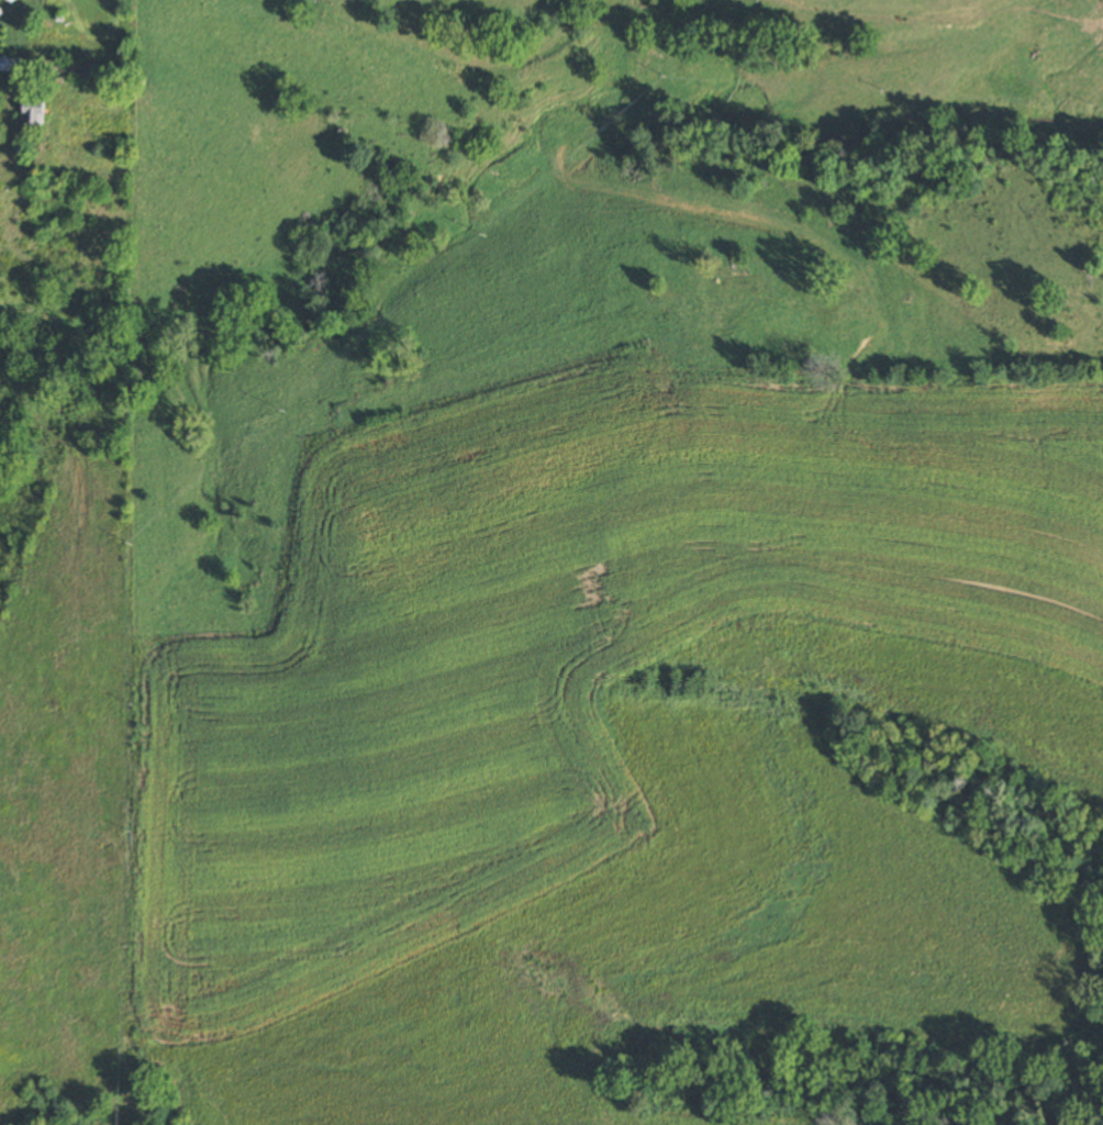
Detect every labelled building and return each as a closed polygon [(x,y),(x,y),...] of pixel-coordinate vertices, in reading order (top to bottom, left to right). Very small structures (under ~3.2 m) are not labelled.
[(20,71),(20,57),(0,57),(0,71),(20,71)] [(45,126),(45,100),(23,100),(23,126),(45,126)] [(52,180),(34,178),(33,189),(50,191),(52,180)]
